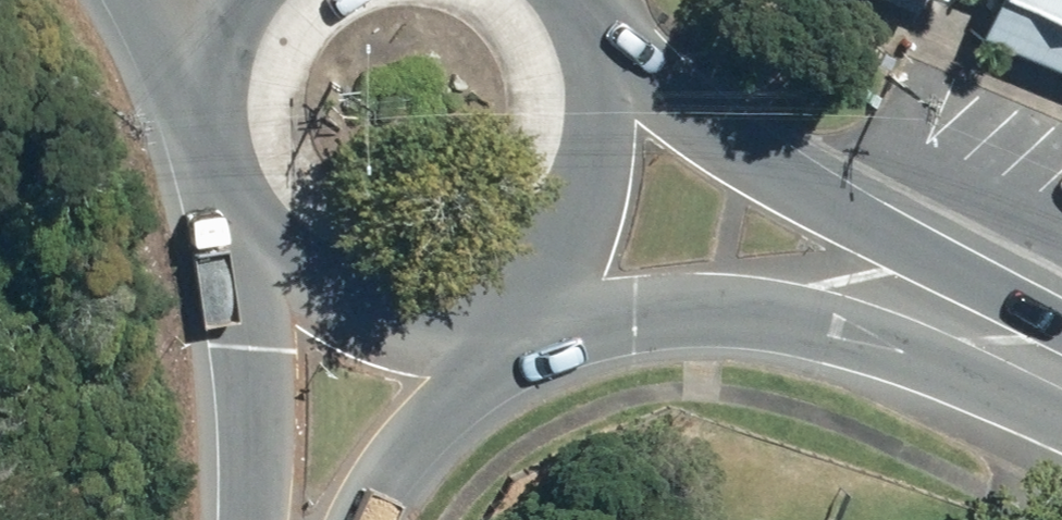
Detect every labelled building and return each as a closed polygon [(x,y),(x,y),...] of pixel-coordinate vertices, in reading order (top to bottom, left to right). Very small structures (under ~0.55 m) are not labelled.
[(893,13),(898,0),(864,0),(893,13)] [(1061,79),(1061,0),(976,0),(961,35),(1061,79)]
